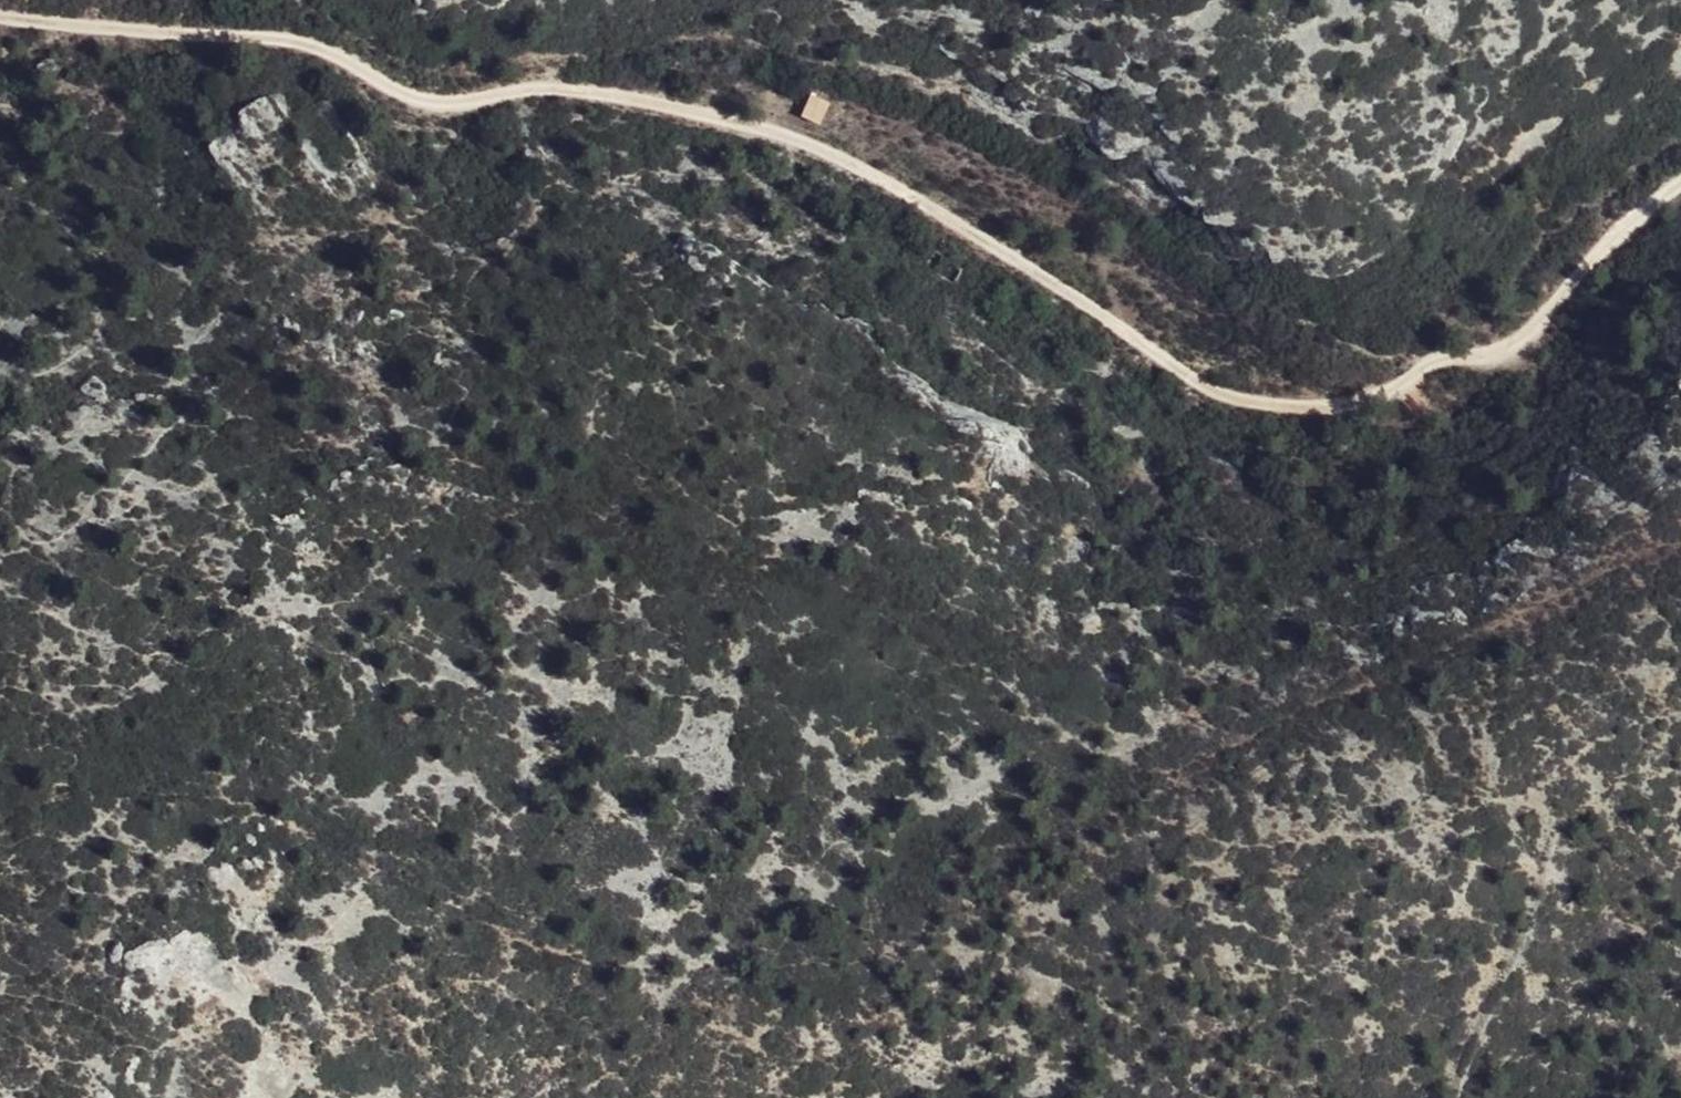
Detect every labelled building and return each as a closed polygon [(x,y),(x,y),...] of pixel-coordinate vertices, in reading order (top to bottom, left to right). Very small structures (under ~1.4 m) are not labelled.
[(798,116),(818,124),(828,101),(809,92),(798,116)]
